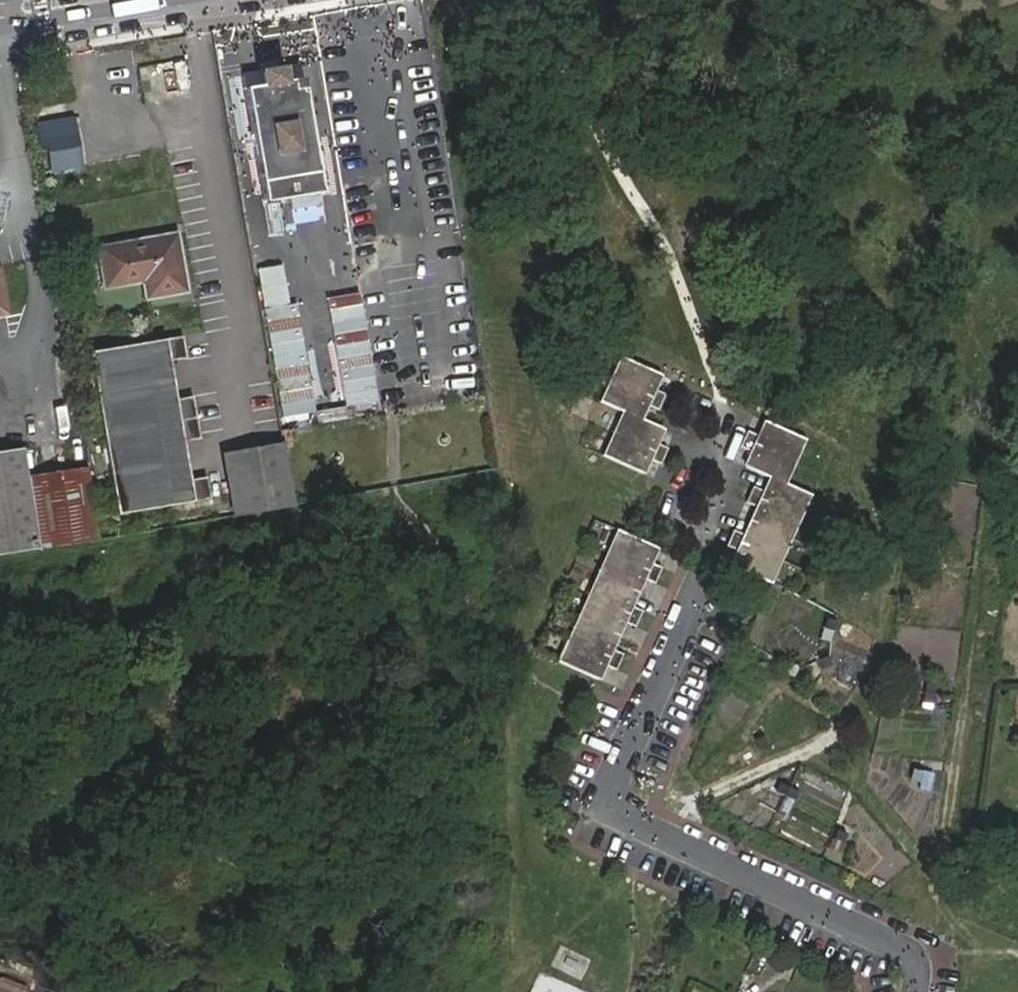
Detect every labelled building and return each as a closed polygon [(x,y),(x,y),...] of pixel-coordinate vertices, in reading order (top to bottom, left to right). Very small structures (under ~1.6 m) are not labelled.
[(241,85),(260,199),(318,189),(298,75),(279,78),(277,66),(257,70),(259,81),(241,85)] [(43,128),(50,170),(76,166),(69,124),(43,128)] [(91,249),(99,289),(138,281),(141,298),(181,290),(170,234),(91,249)] [(204,434),(197,392),(180,395),(173,356),(190,353),(186,332),(93,349),(123,511),(216,494),(212,472),(195,475),(188,437),(204,434)] [(660,373),(618,354),(597,399),(620,409),(600,453),(639,471),(646,456),(660,463),(668,445),(653,440),(660,426),(640,418),(647,402),(661,408),(668,392),(654,386),(660,373)] [(786,485),(806,441),(766,423),(760,437),(748,431),(742,445),(754,450),(746,467),(772,478),(765,494),(753,487),(746,504),(758,509),(744,537),(733,532),(727,546),(738,551),(731,565),(769,581),(780,586),(810,495),(786,485)] [(224,451),(237,512),(291,503),(280,439),(224,451)] [(100,535),(87,461),(29,473),(24,445),(0,449),(0,553),(100,535)] [(949,483),(948,541),(977,541),(978,483),(949,483)] [(616,531),(557,663),(597,682),(603,667),(615,673),(624,654),(613,648),(624,623),(636,628),(644,612),(632,607),(643,581),(655,586),(663,570),(650,565),(658,549),(616,531)]
